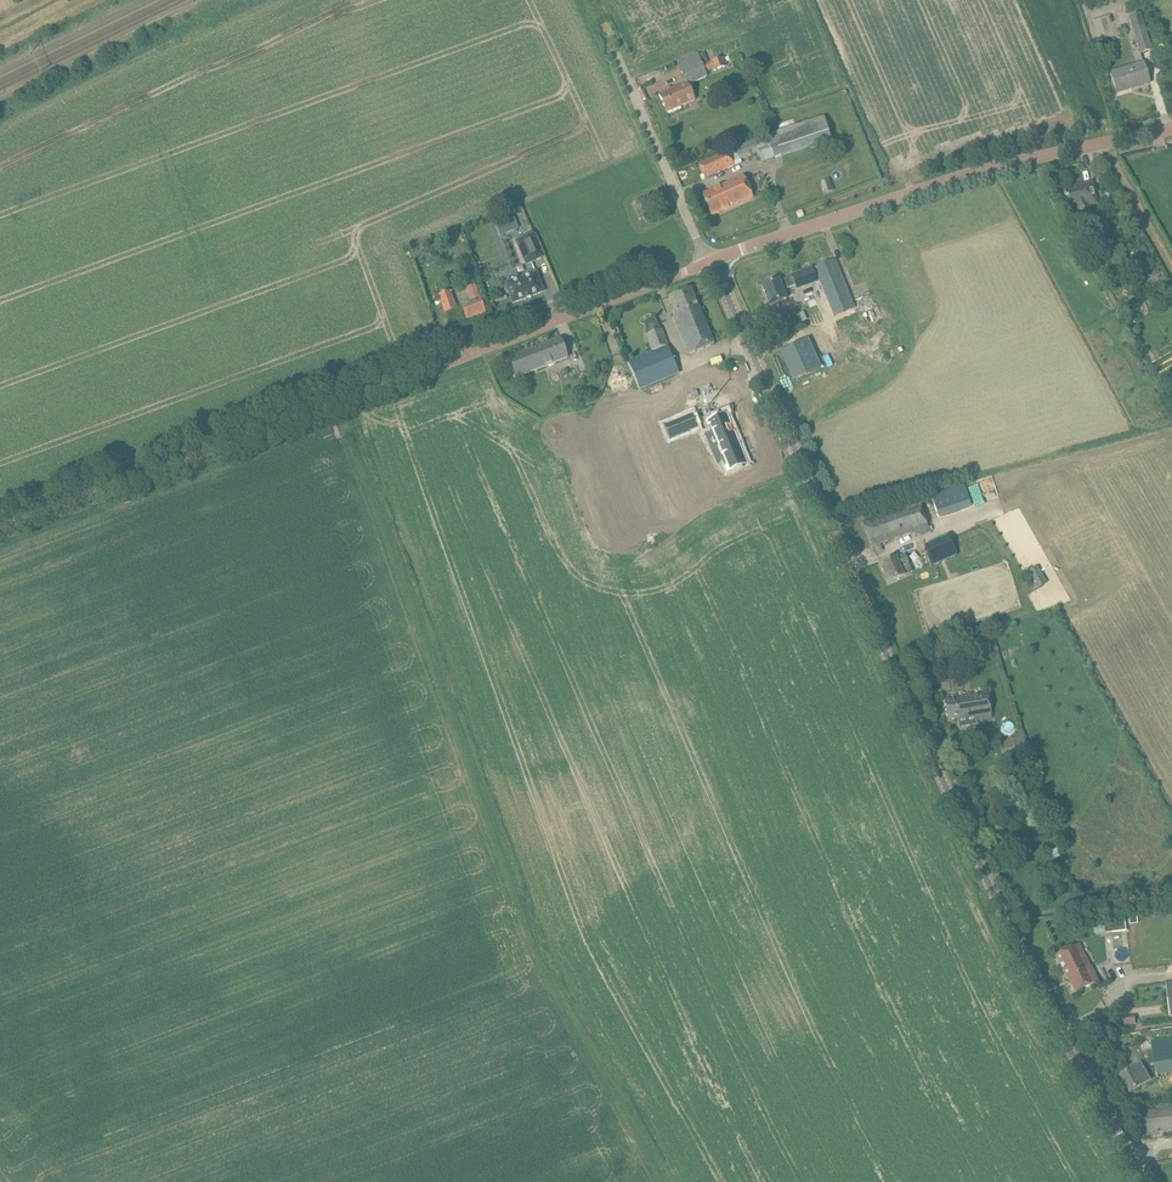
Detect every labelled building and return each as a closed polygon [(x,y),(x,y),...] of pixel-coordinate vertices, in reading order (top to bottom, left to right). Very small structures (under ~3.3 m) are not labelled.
[(1141,14),(1129,18),(1132,30),(1139,55),(1152,51),(1145,26),(1141,14)] [(698,54),(677,63),(681,72),(685,80),(704,72),(713,68),(714,72),(729,66),(725,57),(708,64),(704,53),(698,56),(698,54)] [(1143,64),(1111,74),(1113,82),(1117,94),(1149,84),(1146,72),(1143,64)] [(686,83),(659,95),(667,113),(678,108),(694,100),(686,83)] [(731,84),(721,89),(726,102),(736,97),(731,84)] [(766,135),(763,136),(768,148),(773,159),(831,141),(824,117),(766,135)] [(763,136),(734,149),(739,160),(757,152),(763,150),(768,148),(763,136)] [(734,149),(700,165),(706,179),(740,163),(739,160),(734,149)] [(743,178),(703,196),(712,216),(752,198),(743,178)] [(823,193),(831,191),(828,181),(820,184),(823,193)] [(1075,190),(1064,193),(1067,204),(1068,209),(1073,208),(1075,217),(1091,213),(1090,207),(1097,205),(1095,197),(1092,185),(1085,187),(1084,185),(1074,187),(1075,190)] [(645,198),(633,203),(640,220),(652,215),(645,198)] [(515,219),(496,226),(500,235),(518,229),(515,219)] [(1091,220),(1080,223),(1085,238),(1096,235),(1091,220)] [(532,235),(517,242),(527,265),(542,258),(532,235)] [(792,276),(762,287),(770,306),(787,299),(784,290),(795,286),(796,289),(797,291),(818,284),(817,282),(819,282),(827,301),(834,318),(854,310),(835,261),(812,269),(812,268),(791,276),(792,276)] [(860,261),(846,266),(854,287),(867,281),(860,261)] [(506,287),(505,290),(508,293),(509,293),(513,303),(525,299),(525,300),(532,297),(531,296),(543,292),(536,274),(535,274),(519,280),(518,277),(515,276),(512,276),(509,278),(508,281),(508,284),(506,285),(507,286),(506,287)] [(471,301),(461,305),(462,309),(466,320),(485,313),(481,302),(479,298),(479,299),(475,288),(474,286),(466,288),(468,291),(471,301)] [(690,288),(669,297),(676,315),(673,317),(689,355),(692,353),(714,344),(690,288)] [(450,292),(438,296),(445,313),(456,309),(450,292)] [(814,311),(806,315),(810,324),(819,320),(814,311)] [(645,321),(644,324),(645,327),(647,335),(646,335),(653,352),(668,347),(661,329),(660,330),(657,323),(655,320),(652,318),(648,319),(645,321)] [(560,339),(509,359),(513,370),(516,378),(568,358),(565,351),(560,339)] [(808,339),(782,351),(794,380),(821,368),(808,339)] [(653,352),(629,362),(641,390),(678,374),(668,347),(653,352)] [(562,402),(558,404),(560,411),(567,408),(565,404),(562,402)] [(730,425),(725,414),(709,421),(713,431),(704,434),(710,448),(719,444),(729,467),(743,461),(745,460),(733,431),(731,432),(728,425),(730,425)] [(692,415),(666,426),(671,439),(698,428),(692,415)] [(964,486),(933,497),(941,517),(971,506),(964,486)] [(873,518),(862,523),(872,547),(883,543),(914,530),(916,535),(931,529),(928,522),(920,502),(919,500),(873,518)] [(949,538),(925,548),(933,566),(957,556),(949,538)] [(902,556),(880,565),(892,591),(913,582),(902,556)] [(1034,567),(1025,571),(1032,589),(1044,584),(1039,573),(1037,574),(1034,567)] [(986,637),(968,643),(973,659),(991,654),(986,637)] [(956,700),(944,702),(948,721),(958,719),(960,727),(978,724),(977,722),(976,716),(992,713),(989,694),(956,700)] [(1023,737),(995,746),(999,759),(1027,750),(1023,737)] [(1136,915),(1128,916),(1129,925),(1138,924),(1136,915)] [(1124,917),(1103,919),(1105,934),(1126,931),(1124,917)] [(1067,950),(1057,955),(1075,993),(1098,982),(1090,966),(1089,967),(1078,945),(1067,950)] [(1123,1017),(1124,1019),(1125,1025),(1125,1027),(1136,1025),(1135,1016),(1123,1017)] [(1153,1039),(1154,1048),(1158,1076),(1171,1074),(1171,1036),(1153,1039)] [(1125,1075),(1120,1077),(1125,1086),(1123,1088),(1127,1095),(1130,1094),(1140,1088),(1159,1078),(1158,1076),(1154,1048),(1147,1052),(1136,1058),(1139,1062),(1123,1071),(1125,1075)] [(1133,1109),(1136,1137),(1171,1134),(1171,1105),(1145,1108),(1133,1109)]
